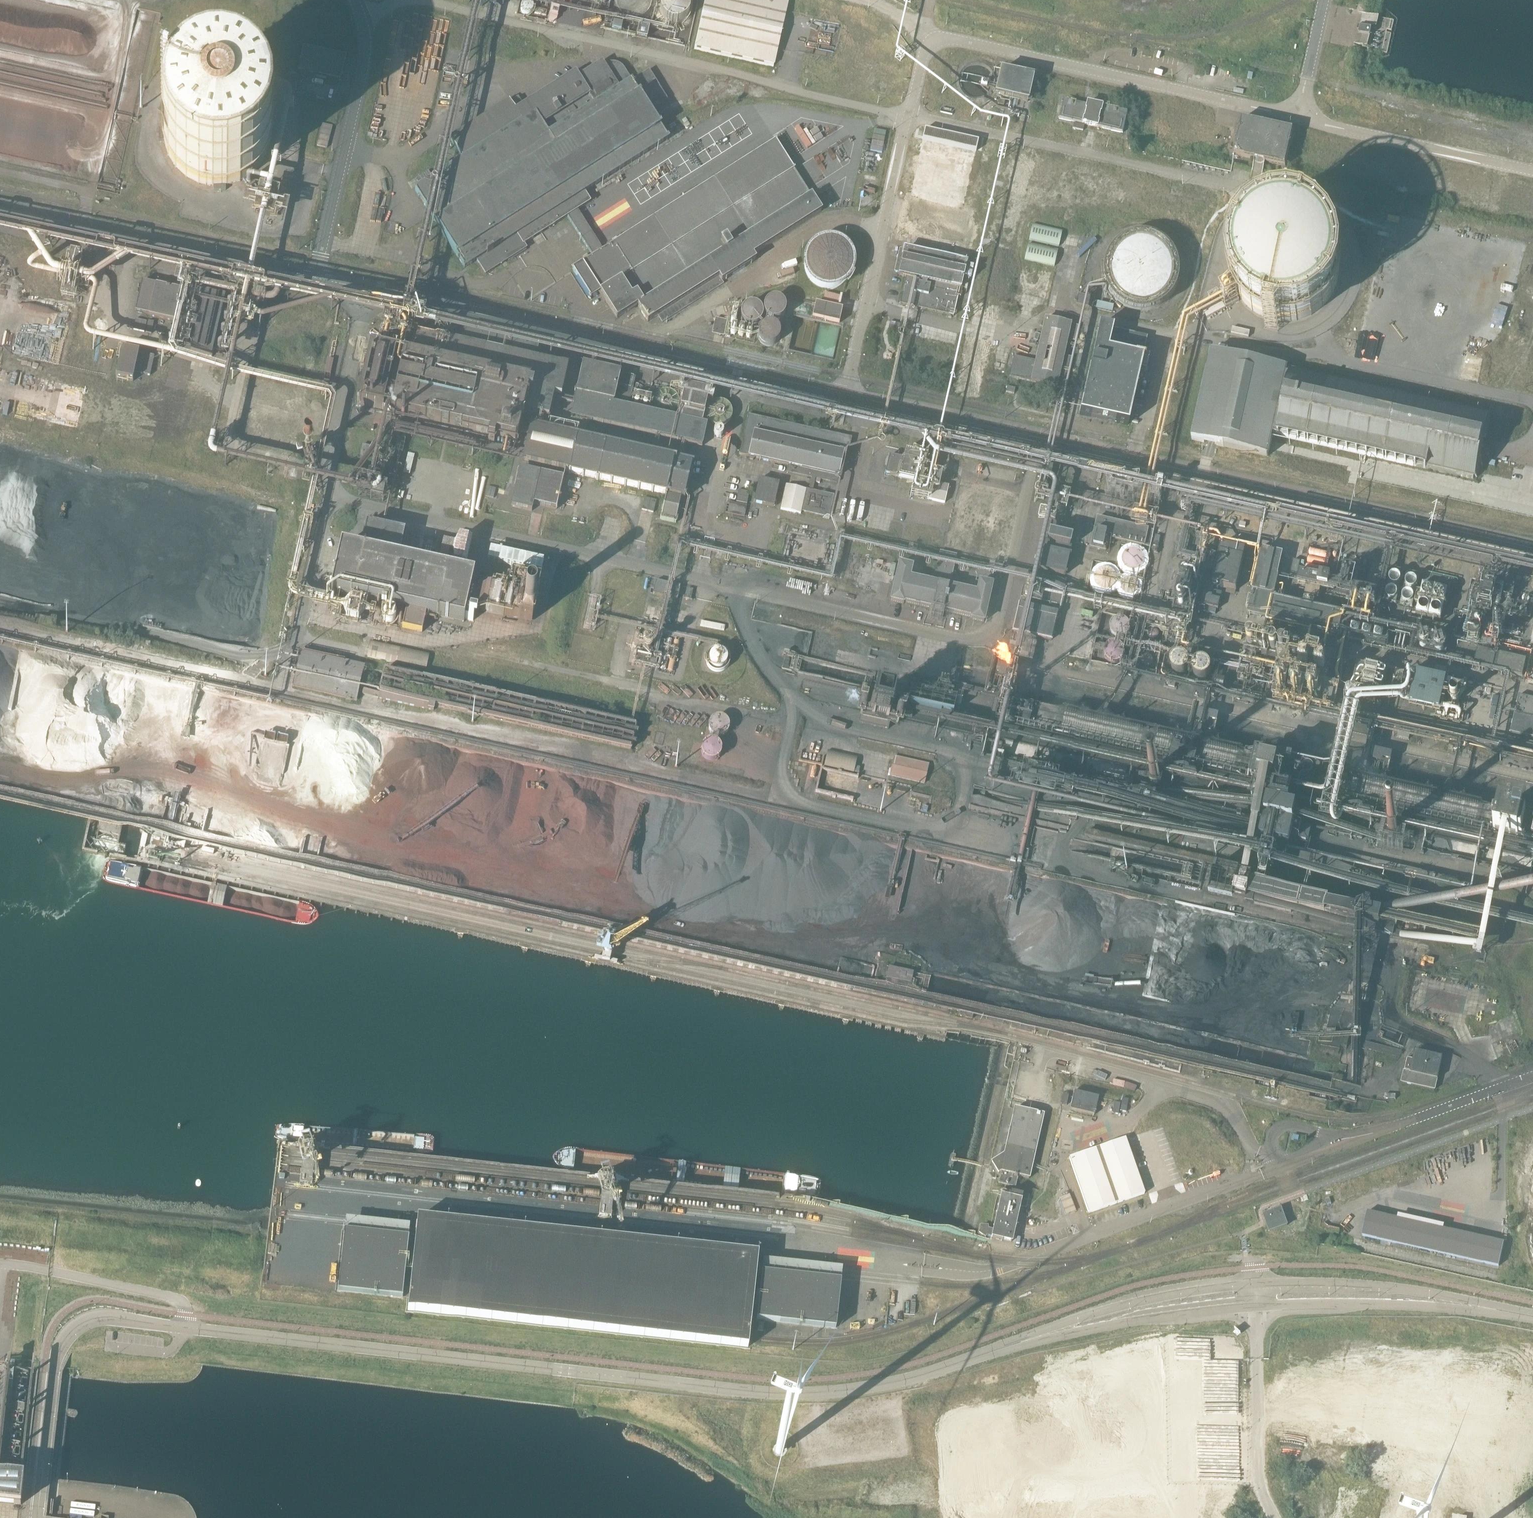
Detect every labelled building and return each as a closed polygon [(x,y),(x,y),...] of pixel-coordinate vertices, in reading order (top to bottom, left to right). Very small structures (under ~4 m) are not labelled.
[(549,21),(553,22),(557,20),(561,0),(553,0),(549,21)] [(651,0),(618,0),(618,1),(618,3),(619,7),(621,9),(623,12),(625,14),(629,16),(632,17),(634,17),(637,17),(640,16),(644,14),(646,12),(648,9),(650,7),(651,3),(651,1),(651,0)] [(689,9),(689,6),(688,4),(687,2),(685,0),(664,0),(662,3),(661,6),(660,9),(661,12),(661,14),(662,17),(664,19),(666,21),(669,22),(674,24),(677,24),(679,23),(682,21),(684,20),(686,18),(688,16),(689,12),(689,10),(689,9)] [(694,50),(773,67),(774,60),(776,52),(782,24),(784,16),(785,11),(786,8),(788,0),(705,0),(701,18),(700,20),(694,50)] [(613,23),(612,29),(621,31),(622,25),(613,23)] [(1371,27),(1358,24),(1357,29),(1359,29),(1358,32),(1370,35),(1371,27)] [(649,29),(639,26),(637,36),(647,38),(649,29)] [(345,55),(304,46),(298,70),(340,79),(345,55)] [(523,244),(567,216),(577,210),(590,202),(584,192),(667,139),(649,111),(667,100),(649,71),(631,82),(631,81),(643,73),(635,60),(622,68),(621,67),(619,66),(618,65),(616,65),(615,64),(613,63),(611,63),(609,63),(607,63),(606,63),(604,63),(602,64),(602,63),(586,73),(583,68),(523,106),(517,98),(510,102),(509,101),(449,138),(460,156),(449,163),(451,167),(415,190),(464,268),(476,260),(485,274),(525,248),(523,244)] [(1032,77),(1000,70),(995,94),(1027,101),(1032,77)] [(271,137),(271,131),(271,126),(270,120),(268,115),(266,110),(264,105),(261,100),(257,96),(253,92),(249,88),(244,85),(239,82),(234,80),(229,79),(223,78),(218,77),(212,77),(207,78),(201,79),(196,81),(191,83),(186,86),(181,90),(177,93),(173,97),(170,102),(167,107),(165,112),(163,117),(162,122),(161,128),(161,134),(161,139),(162,145),(164,150),(166,155),(168,160),(171,165),(175,169),(179,173),(183,177),(188,180),(193,183),(198,185),(203,186),(209,187),(214,188),(220,188),(226,187),(231,186),(236,184),(241,182),(246,179),(251,175),(255,172),(259,168),(262,163),(265,158),(267,153),(269,148),(270,143),(271,137)] [(158,109),(157,111),(161,113),(163,114),(166,108),(168,109),(170,106),(168,105),(172,98),(169,97),(166,95),(165,96),(164,98),(159,108),(158,109)] [(1059,118),(1072,121),(1084,124),(1090,125),(1097,127),(1100,127),(1109,130),(1123,133),(1124,129),(1127,113),(1114,110),(1101,107),(1101,106),(1098,106),(1096,105),(1087,103),(1086,106),(1080,104),(1075,103),(1063,100),(1063,101),(1059,118)] [(1293,130),(1242,119),(1234,155),(1267,162),(1285,166),(1293,130)] [(321,124),(316,145),(327,148),(332,126),(321,124)] [(923,136),(922,139),(976,151),(976,148),(978,141),(977,141),(976,141),(973,140),(934,131),(931,131),(925,129),(924,129),(923,136)] [(577,210),(567,216),(593,257),(572,270),(590,298),(600,292),(617,319),(637,306),(648,322),(658,315),(662,322),(723,284),(721,281),(755,260),(752,255),(821,212),(776,141),(693,193),(691,190),(683,195),(685,198),(603,250),(577,210)] [(265,191),(273,193),(274,185),(275,183),(268,181),(265,191)] [(1315,220),(1306,216),(1297,213),(1287,211),(1278,212),(1268,214),(1259,218),(1251,223),(1244,229),(1238,237),(1234,246),(1231,255),(1229,264),(1230,274),(1232,284),(1236,292),(1241,301),(1247,308),(1255,314),(1264,318),(1273,321),(1283,322),(1292,322),(1302,320),(1311,316),(1319,311),(1326,304),(1332,297),(1336,288),(1339,279),(1340,269),(1340,259),(1338,250),(1334,241),(1329,233),(1322,226),(1315,220)] [(1056,265),(1062,229),(1032,224),(1025,260),(1056,265)] [(856,270),(856,265),(856,261),(854,256),(852,252),(849,248),(846,245),(841,243),(837,241),(832,240),(828,241),(823,242),(819,244),(815,247),(811,250),(809,254),(807,258),(806,263),(806,268),(807,272),(809,277),(811,281),(815,284),(819,287),(823,289),(827,290),(832,290),(837,289),(841,288),(845,286),(849,282),(852,279),(854,275),(856,270)] [(1177,276),(1176,269),(1175,262),(1171,256),(1168,251),(1163,247),(1157,244),(1151,241),(1146,240),(1143,240),(1136,241),(1130,242),(1123,246),(1117,250),(1113,255),(1110,261),(1107,267),(1107,271),(1106,275),(1107,282),(1109,289),(1112,294),(1116,300),(1121,305),(1127,308),(1134,310),(1140,311),(1147,311),(1154,309),(1157,308),(1161,305),(1166,302),(1169,298),(1171,296),(1174,290),(1176,284),(1177,276)] [(953,316),(959,289),(960,289),(966,263),(904,250),(899,249),(894,272),(899,273),(898,275),(906,277),(900,304),(953,316)] [(1479,280),(1472,302),(1484,306),(1491,284),(1479,280)] [(158,286),(142,282),(135,312),(174,321),(181,291),(178,290),(179,288),(159,283),(158,286)] [(225,298),(204,293),(191,352),(212,357),(225,298)] [(842,297),(825,293),(822,304),(815,303),(812,317),(839,323),(842,309),(839,308),(842,297)] [(1094,297),(1078,294),(1076,304),(1092,308),(1094,297)] [(787,312),(787,309),(787,307),(785,304),(784,302),(781,300),(778,299),(775,299),(773,299),(770,301),(768,303),(766,305),(766,308),(766,311),(766,314),(768,316),(770,318),(773,320),(775,320),(778,320),(781,319),(784,317),(785,315),(787,312)] [(1491,322),(1502,326),(1508,308),(1497,304),(1491,322)] [(763,318),(763,315),(763,312),(762,310),(760,308),(758,306),(755,305),(752,305),(750,305),(747,306),(745,308),(743,310),(742,313),(742,315),(742,318),(743,321),(745,323),(747,325),(750,326),(752,326),(755,326),(758,325),(760,323),(762,321),(763,318)] [(727,321),(716,318),(712,333),(723,336),(727,321)] [(150,330),(152,331),(154,321),(135,319),(134,328),(150,330)] [(1045,319),(1036,362),(1014,357),(1013,359),(1008,358),(1005,368),(1011,369),(1009,377),(1064,389),(1064,388),(1070,358),(1066,357),(1070,340),(1074,341),(1077,326),(1073,325),(1070,324),(1045,319)] [(1097,333),(1079,414),(1080,414),(1127,425),(1128,421),(1133,399),(1138,378),(1142,360),(1142,359),(1142,358),(1147,339),(1147,337),(1146,337),(1138,336),(1135,335),(1099,327),(1099,326),(1098,326),(1098,328),(1097,330),(1097,333)] [(780,341),(780,338),(780,335),(778,332),(777,330),(774,328),(771,327),(768,327),(765,328),(763,329),(761,331),(759,334),(758,337),(758,340),(759,342),(761,345),(763,347),(765,348),(768,349),(771,349),(774,348),(777,346),(778,344),(780,341)] [(1248,337),(1250,331),(1232,327),(1231,333),(1248,337)] [(371,350),(359,405),(516,439),(523,410),(555,416),(566,367),(537,361),(541,345),(467,328),(463,345),(418,335),(412,359),(371,350)] [(385,331),(384,337),(396,340),(397,334),(385,331)] [(154,356),(122,349),(116,378),(133,381),(135,372),(150,375),(154,356)] [(1272,434),(1286,371),(1285,371),(1286,368),(1211,351),(1192,439),(1267,456),(1272,434)] [(619,374),(582,366),(576,395),(575,396),(576,396),(571,417),(702,446),(706,425),(701,424),(706,402),(711,403),(713,395),(679,387),(677,396),(682,397),(678,419),(628,408),(634,379),(619,376),(619,374)] [(1290,372),(1286,371),(1272,434),(1474,480),(1475,477),(1478,477),(1487,438),(1491,416),(1488,416),(1489,413),(1290,369),(1290,372)] [(678,404),(678,401),(678,399),(677,396),(676,394),(674,392),(672,391),(670,390),(668,389),(665,389),(663,390),(661,390),(659,392),(657,393),(655,395),(654,398),(654,400),(654,403),(655,405),(655,407),(657,409),(659,411),(661,412),(663,413),(665,413),(668,413),(670,413),(673,412),(674,410),(676,408),(677,406),(678,404)] [(730,417),(731,414),(730,411),(729,409),(728,407),(725,405),(723,404),(720,403),(717,403),(715,404),(712,406),(711,408),(709,410),(709,413),(709,415),(709,418),(711,421),(712,423),(715,424),(717,425),(720,425),(723,425),(725,423),(728,422),(729,419),(730,417)] [(852,438),(748,414),(739,454),(788,465),(786,472),(811,477),(809,490),(786,485),(780,509),(800,514),(801,511),(828,517),(833,496),(812,491),(815,478),(837,483),(843,453),(848,454),(852,438)] [(524,458),(523,462),(554,469),(556,470),(564,472),(567,472),(568,473),(570,473),(582,476),(583,476),(588,477),(596,479),(598,479),(603,480),(611,482),(612,482),(624,485),(625,485),(638,488),(639,488),(646,490),(652,491),(665,494),(660,516),(660,517),(660,520),(675,523),(676,519),(678,509),(679,506),(680,501),(681,498),(684,498),(685,496),(685,494),(686,491),(687,488),(689,479),(689,478),(692,466),(690,465),(687,465),(684,464),(676,462),(675,462),(649,456),(648,456),(614,448),(611,447),(606,446),(591,443),(576,439),(575,437),(569,435),(566,435),(564,437),(562,436),(562,434),(552,432),(551,434),(548,433),(546,427),(547,425),(542,424),(542,426),(540,427),(538,431),(534,430),(530,429),(530,430),(528,440),(527,442),(525,451),(524,458)] [(370,447),(362,445),(359,457),(368,458),(370,447)] [(904,451),(902,459),(888,456),(884,474),(898,477),(898,478),(922,483),(928,456),(904,451)] [(432,472),(434,460),(410,457),(408,469),(432,472)] [(567,472),(564,472),(563,480),(520,470),(511,506),(531,511),(533,504),(556,509),(562,484),(564,485),(567,472)] [(778,484),(759,480),(754,502),(773,506),(778,484)] [(948,486),(932,483),(928,499),(945,503),(948,486)] [(489,486),(486,494),(493,497),(496,488),(489,486)] [(739,490),(737,500),(746,502),(748,491),(739,490)] [(656,500),(644,497),(641,510),(653,513),(656,500)] [(958,562),(997,570),(1008,513),(963,504),(960,523),(973,525),(968,550),(960,549),(958,562)] [(1148,529),(1098,517),(1091,547),(1106,551),(1109,538),(1144,546),(1148,529)] [(1060,524),(1051,522),(1046,542),(1044,542),(1043,546),(1044,546),(1044,548),(1043,548),(1042,551),(1038,569),(1064,575),(1068,558),(1069,558),(1069,556),(1071,556),(1072,551),(1070,551),(1071,548),(1069,548),(1071,539),(1056,536),(1058,524),(1060,525),(1060,526),(1063,526),(1067,527),(1068,527),(1073,528),(1072,530),(1073,530),(1074,527),(1068,526),(1068,525),(1067,525),(1067,526),(1064,525),(1064,524),(1061,524),(1060,524)] [(404,532),(366,523),(360,551),(341,547),(331,593),(406,610),(402,628),(422,632),(426,614),(463,622),(474,576),(436,568),(436,566),(416,562),(416,564),(398,560),(404,532)] [(450,559),(451,556),(451,554),(449,554),(448,553),(448,552),(452,553),(452,550),(453,549),(453,547),(449,546),(450,543),(444,542),(439,566),(444,567),(446,559),(450,560),(450,559)] [(1245,550),(1221,544),(1212,585),(1236,590),(1245,550)] [(1193,549),(1187,548),(1185,558),(1191,559),(1193,549)] [(1140,559),(1140,556),(1139,555),(1137,552),(1135,550),(1133,549),(1130,549),(1126,550),(1123,552),(1121,555),(1121,557),(1121,559),(1121,563),(1123,566),(1126,567),(1129,568),(1133,568),(1135,567),(1137,566),(1139,563),(1140,559)] [(1283,554),(1262,550),(1247,613),(1269,618),(1268,621),(1338,637),(1343,615),(1274,600),(1275,596),(1280,597),(1281,590),(1276,589),(1279,577),(1277,577),(1283,554)] [(956,555),(940,552),(935,573),(951,576),(951,575),(954,576),(955,572),(952,571),(956,555)] [(1217,560),(1204,557),(1202,567),(1215,570),(1217,560)] [(1300,561),(1293,560),(1289,577),(1296,578),(1300,561)] [(911,567),(899,564),(891,601),(903,604),(904,602),(971,617),(971,619),(983,622),(992,585),(979,582),(975,582),(973,592),(909,578),(910,572),(913,573),(914,568),(911,568),(911,567)] [(1417,570),(1390,564),(1381,604),(1408,610),(1417,570)] [(1113,578),(1112,574),(1111,572),(1109,571),(1107,569),(1106,568),(1102,568),(1098,569),(1095,571),(1093,574),(1093,578),(1093,580),(1094,582),(1096,585),(1098,587),(1100,588),(1102,588),(1105,588),(1107,587),(1109,586),(1111,583),(1112,581),(1113,578)] [(1065,580),(1029,572),(1023,597),(1060,605),(1065,580)] [(1311,575),(1310,574),(1310,575),(1301,573),(1301,572),(1300,572),(1297,583),(1338,592),(1337,593),(1338,593),(1341,582),(1340,582),(1340,581),(1339,581),(1330,580),(1331,579),(1329,579),(1321,577),(1320,577),(1311,575)] [(1453,579),(1431,574),(1427,590),(1449,595),(1453,579)] [(538,583),(513,577),(509,592),(535,598),(538,583)] [(1133,585),(1132,582),(1131,580),(1129,579),(1126,578),(1124,579),(1122,581),(1120,583),(1120,585),(1120,587),(1122,589),(1123,591),(1126,591),(1129,591),(1131,590),(1132,588),(1133,585)] [(1472,584),(1469,604),(1494,607),(1497,587),(1472,584)] [(1222,592),(1213,590),(1212,595),(1204,593),(1201,605),(1218,609),(1222,592)] [(508,595),(491,592),(486,612),(503,616),(503,615),(527,621),(532,601),(507,596),(508,595)] [(1422,592),(1417,612),(1438,617),(1443,597),(1422,592)] [(332,602),(331,606),(330,611),(329,613),(335,615),(339,597),(333,595),(332,599),(332,602)] [(1057,613),(1019,604),(1013,632),(1051,640),(1055,619),(1056,619),(1057,613)] [(1495,623),(1472,618),(1467,639),(1490,644),(1495,623)] [(1130,628),(1130,622),(1117,619),(1113,619),(1110,635),(1110,637),(1106,638),(1107,645),(1107,646),(1108,662),(1112,663),(1132,661),(1133,656),(1137,656),(1137,647),(1137,645),(1127,643),(1141,642),(1128,640),(1130,628)] [(1516,649),(1521,626),(1501,621),(1495,645),(1516,649)] [(1351,625),(1348,639),(1373,644),(1376,630),(1375,630),(1375,627),(1371,626),(1371,629),(1351,624),(1351,625)] [(1160,636),(1160,635),(1160,632),(1158,629),(1155,627),(1152,626),(1149,627),(1147,628),(1145,629),(1144,632),(1143,635),(1143,638),(1145,641),(1147,643),(1151,644),(1154,643),(1156,642),(1158,641),(1159,639),(1160,636)] [(1332,655),(1248,636),(1242,661),(1326,680),(1332,655)] [(1459,643),(1431,638),(1428,650),(1457,656),(1459,643)] [(429,655),(370,642),(367,657),(426,670),(429,655)] [(1526,660),(1477,649),(1474,666),(1522,677),(1526,660)] [(1157,659),(1157,655),(1155,653),(1152,651),(1148,650),(1145,651),(1142,653),(1140,655),(1140,659),(1140,662),(1142,665),(1144,666),(1148,668),(1151,667),(1154,666),(1156,663),(1157,661),(1157,659)] [(635,662),(644,665),(645,660),(643,659),(644,653),(637,651),(635,662)] [(364,666),(301,652),(293,686),(356,700),(364,666)] [(726,663),(726,660),(726,658),(724,655),(722,653),(720,652),(717,652),(715,652),(712,653),(710,655),(709,658),(709,660),(709,663),(710,666),(712,667),(715,669),(717,669),(720,669),(723,667),(724,665),(726,663)] [(1187,667),(1186,663),(1184,661),(1183,659),(1181,659),(1178,658),(1175,659),(1174,659),(1172,661),(1170,663),(1170,667),(1170,668),(1170,670),(1172,673),(1174,675),(1178,676),(1181,675),(1184,673),(1186,670),(1187,667)] [(1212,672),(1211,669),(1209,666),(1208,665),(1206,664),(1203,663),(1200,664),(1199,665),(1197,666),(1195,669),(1194,672),(1195,675),(1197,678),(1199,680),(1202,681),(1206,680),(1209,678),(1211,675),(1212,672)] [(1371,694),(1378,669),(1364,665),(1358,691),(1371,694)] [(1258,672),(1245,669),(1243,679),(1256,682),(1258,672)] [(423,678),(396,672),(392,671),(384,670),(384,673),(383,676),(381,685),(379,694),(378,698),(381,699),(385,700),(405,704),(433,710),(434,706),(461,712),(465,713),(466,713),(479,716),(480,717),(480,716),(556,733),(631,750),(636,726),(634,726),(585,714),(581,714),(573,712),(536,704),(497,695),(494,694),(486,692),(485,692),(472,689),(467,688),(434,681),(423,678)] [(1016,670),(1014,681),(1029,683),(1031,672),(1016,670)] [(1415,671),(1407,705),(1438,713),(1446,679),(1415,671)] [(1296,696),(1322,701),(1325,684),(1274,675),(1272,690),(1286,693),(1286,697),(1290,698),(1290,701),(1295,702),(1296,696)] [(1150,723),(1156,700),(1135,695),(1130,712),(1137,714),(1136,719),(1150,723)] [(1519,695),(1511,732),(1532,737),(1532,698),(1519,695)] [(1000,699),(994,720),(1267,781),(1253,843),(1296,853),(1300,837),(1339,845),(1342,829),(1293,818),(1295,807),(1287,805),(1291,787),(1493,831),(1492,836),(1512,841),(1532,845),(1532,819),(1274,761),(1000,699)] [(890,721),(860,715),(858,723),(888,729),(890,721)] [(827,751),(826,757),(825,758),(823,766),(833,768),(853,773),(853,772),(855,764),(857,757),(827,751)] [(891,768),(889,775),(924,783),(925,780),(926,776),(927,772),(927,768),(928,764),(894,756),(893,760),(891,768)] [(1149,772),(1137,769),(1136,772),(1137,772),(1136,778),(1146,781),(1148,774),(1149,775),(1149,772)] [(1134,778),(1126,776),(1124,785),(1132,787),(1134,778)] [(1364,830),(1337,824),(1335,833),(1362,839),(1364,830)] [(336,861),(315,857),(313,864),(334,869),(336,861)] [(1249,875),(1215,868),(1210,892),(1247,900),(1247,896),(1255,898),(1255,902),(1288,909),(1289,906),(1329,915),(1348,919),(1347,925),(1392,935),(1399,937),(1400,934),(1400,931),(1393,929),(1397,915),(1382,912),(1382,911),(1369,908),(1370,903),(1366,902),(1365,907),(1329,898),(1329,899),(1251,881),(1252,876),(1249,875)] [(1423,916),(1411,914),(1409,920),(1421,922),(1423,916)] [(1449,926),(1439,923),(1437,932),(1448,934),(1449,926)] [(1401,1050),(1367,1043),(1365,1049),(1400,1057),(1401,1050)] [(1442,1057),(1415,1051),(1410,1073),(1404,1071),(1401,1082),(1435,1089),(1442,1057)] [(1060,1104),(1066,1105),(1068,1094),(1062,1093),(1060,1104)] [(1100,1099),(1075,1094),(1071,1112),(1095,1118),(1100,1099)] [(1122,1098),(1121,1103),(1120,1111),(1126,1112),(1128,1102),(1128,1099),(1122,1098)] [(999,1179),(998,1182),(999,1182),(1015,1186),(1017,1176),(1026,1178),(1028,1178),(1034,1153),(1038,1136),(1038,1134),(1043,1115),(1015,1109),(1010,1128),(1010,1129),(1006,1147),(1001,1146),(1000,1154),(1003,1155),(1003,1156),(1004,1156),(1001,1167),(1000,1172),(1001,1172),(999,1178),(999,1179)] [(1125,1138),(1069,1158),(1088,1213),(1142,1194),(1144,1193),(1125,1138)] [(980,1227),(979,1233),(979,1234),(981,1235),(985,1237),(986,1235),(991,1236),(991,1237),(992,1237),(993,1237),(1011,1241),(1013,1234),(1014,1227),(1015,1228),(1015,1227),(1014,1227),(1016,1221),(1017,1220),(1016,1220),(1017,1214),(1018,1214),(1017,1213),(1019,1207),(1019,1206),(1028,1208),(1027,1214),(1057,1221),(1060,1209),(1056,1208),(1054,1208),(1060,1177),(1055,1176),(1055,1173),(1050,1172),(1045,1193),(1032,1190),(1031,1196),(1030,1200),(1028,1199),(1028,1196),(1002,1190),(1002,1192),(1001,1195),(1000,1195),(1000,1196),(1001,1196),(999,1202),(999,1203),(998,1209),(997,1209),(998,1210),(996,1216),(995,1223),(994,1222),(994,1223),(995,1223),(993,1229),(993,1230),(993,1231),(987,1230),(987,1227),(987,1226),(983,1227),(980,1227)] [(1281,1208),(1267,1213),(1263,1215),(1269,1231),(1287,1225),(1281,1208)] [(1504,1243),(1367,1212),(1361,1235),(1498,1266),(1504,1243)] [(418,1217),(407,1311),(748,1347),(758,1254),(418,1217)] [(408,1238),(344,1231),(338,1291),(402,1297),(408,1238)] [(840,1281),(762,1273),(757,1320),(835,1328),(840,1281)] [(10,1368),(0,1367),(0,1465),(1,1460),(21,1462),(22,1459),(1,1458),(2,1449),(2,1448),(2,1447),(2,1444),(22,1446),(23,1443),(8,1442),(2,1442),(3,1436),(3,1435),(3,1433),(4,1428),(25,1430),(25,1428),(4,1426),(5,1412),(11,1413),(25,1414),(69,1419),(76,1419),(78,1418),(79,1415),(79,1412),(76,1411),(10,1404),(6,1404),(8,1389),(28,1390),(29,1387),(8,1385),(10,1368)] [(783,1451),(783,1450),(783,1449),(783,1448),(782,1448),(782,1447),(781,1447),(781,1446),(780,1446),(779,1446),(778,1446),(777,1446),(777,1447),(776,1447),(776,1448),(775,1448),(775,1449),(775,1450),(775,1451),(775,1452),(776,1452),(776,1453),(777,1453),(777,1454),(778,1454),(779,1454),(780,1454),(781,1454),(781,1453),(782,1453),(782,1452),(783,1452),(783,1451)] [(19,1506),(21,1507),(24,1477),(0,1474),(0,1504),(19,1506)]
